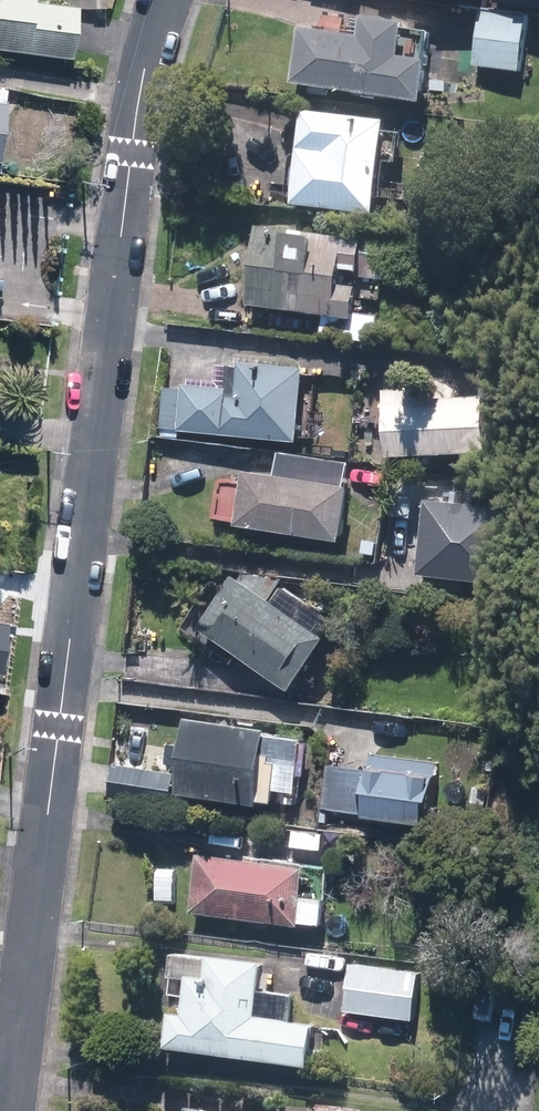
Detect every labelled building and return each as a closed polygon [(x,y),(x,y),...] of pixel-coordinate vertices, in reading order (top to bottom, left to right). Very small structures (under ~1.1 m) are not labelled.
[(37,3),(38,0),(0,0),(0,49),(72,59),(79,9),(37,3)] [(525,20),(479,14),(472,69),(518,75),(525,20)] [(297,31),(288,87),(420,108),(427,66),(398,61),(403,28),(360,21),(357,41),(297,31)] [(1,164),(9,105),(0,104),(0,164),(1,164)] [(373,219),(383,125),(300,116),(289,210),(373,219)] [(245,307),(350,323),(355,291),(335,288),(337,272),(356,275),(355,278),(381,282),(385,259),(358,255),(359,245),(253,229),(244,291),(247,292),(245,307)] [(179,434),(296,447),(304,373),(237,366),(237,370),(225,369),(222,391),(181,387),(180,392),(165,390),(159,437),(178,439),(179,434)] [(382,393),(384,460),(488,458),(486,401),(419,403),(419,392),(382,393)] [(243,474),(233,529),(338,546),(347,491),(343,491),(347,466),(277,454),(273,479),(243,474)] [(424,503),(415,579),(500,588),(508,512),(481,509),(483,495),(451,492),(450,506),(424,503)] [(233,579),(197,631),(289,696),(326,644),(319,639),(331,622),(283,589),(271,605),(267,602),(282,581),(241,575),(237,581),(233,579)] [(4,674),(10,625),(0,624),(0,674),(4,674)] [(183,722),(172,798),(255,809),(255,805),(269,807),(275,768),(268,767),(269,758),(262,757),(265,733),(183,722)] [(362,822),(421,831),(425,807),(427,808),(433,766),(371,757),(369,773),(327,767),(321,811),(362,817),(362,822)] [(486,790),(473,789),(471,805),(484,807),(486,790)] [(295,930),(303,873),(198,857),(189,915),(295,930)] [(162,1051),(306,1071),(312,1027),(255,1020),(263,965),(206,957),(203,980),(186,978),(180,1018),(167,1016),(162,1051)] [(412,1022),(418,974),(349,965),(343,1014),(412,1022)]
